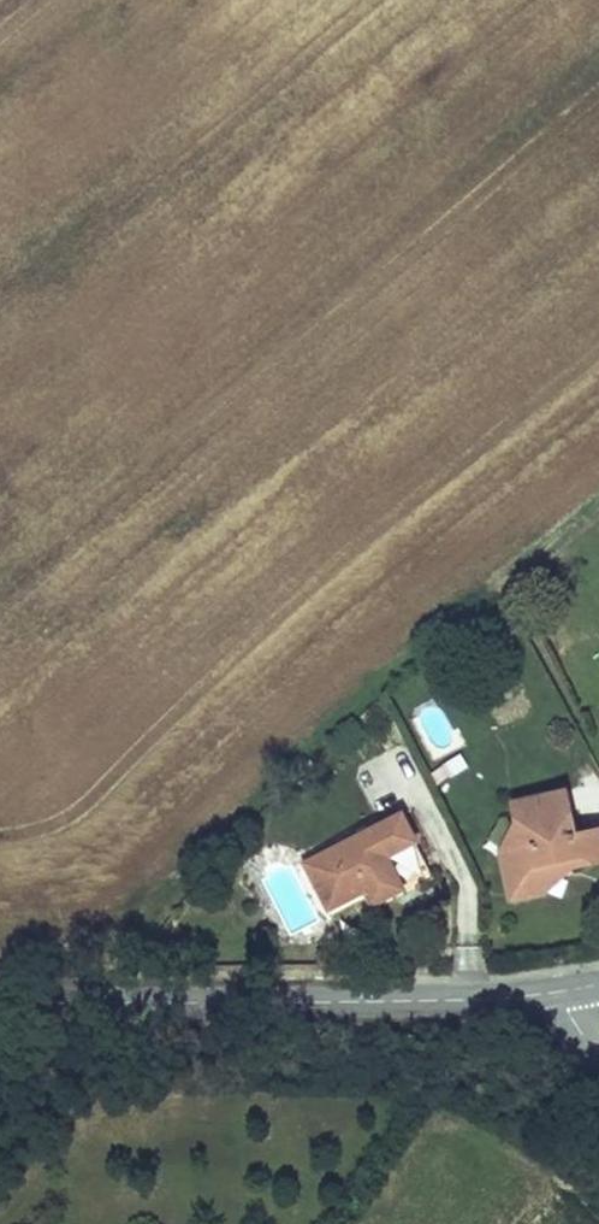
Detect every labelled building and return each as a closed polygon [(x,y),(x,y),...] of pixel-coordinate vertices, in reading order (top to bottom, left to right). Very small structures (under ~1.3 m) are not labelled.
[(576,836),(566,791),(513,803),(518,823),(523,848),(500,852),(509,894),(542,887),(556,874),(553,865),(569,858),(573,867),(591,863),(584,834),(576,836)] [(402,815),(306,864),(329,909),(366,890),(373,904),(392,894),(385,881),(396,875),(386,857),(415,842),(402,815)] [(523,848),(518,823),(500,852),(523,848)] [(584,834),(591,863),(598,861),(598,831),(584,834)] [(542,887),(509,894),(511,901),(545,894),(573,867),(569,858),(553,865),(556,874),(542,887)] [(385,881),(392,894),(403,889),(396,875),(385,881)]
